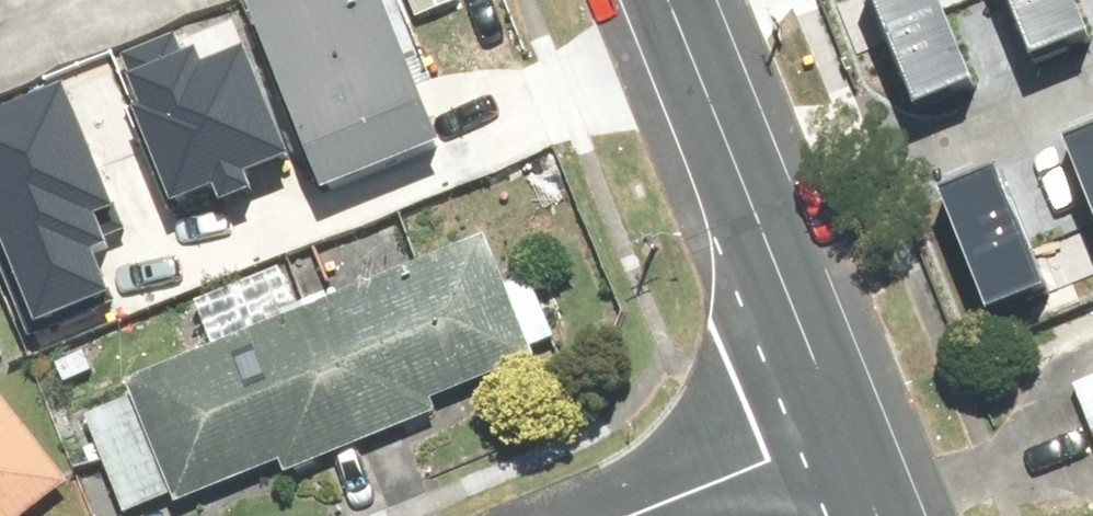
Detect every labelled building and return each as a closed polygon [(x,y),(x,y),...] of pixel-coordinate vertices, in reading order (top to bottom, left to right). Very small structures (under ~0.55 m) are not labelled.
[(249,13),(336,228),(457,179),(385,0),(281,0),(249,13)] [(922,97),(974,78),(946,0),(887,0),(922,97)] [(1035,48),(1087,29),(1077,0),(1018,0),(1035,48)] [(184,39),(132,61),(149,102),(142,105),(179,194),(292,148),(249,45),(215,59),(209,45),(190,53),(184,39)] [(0,113),(0,200),(46,316),(120,286),(103,244),(123,236),(111,206),(121,202),(75,84),(0,113)] [(1092,218),(1092,126),(1063,137),(1092,218)] [(942,184),(986,305),(1038,286),(994,165),(942,184)] [(141,396),(186,506),(526,367),(481,257),(141,396)] [(82,483),(0,401),(0,515),(49,515),(82,483)]
